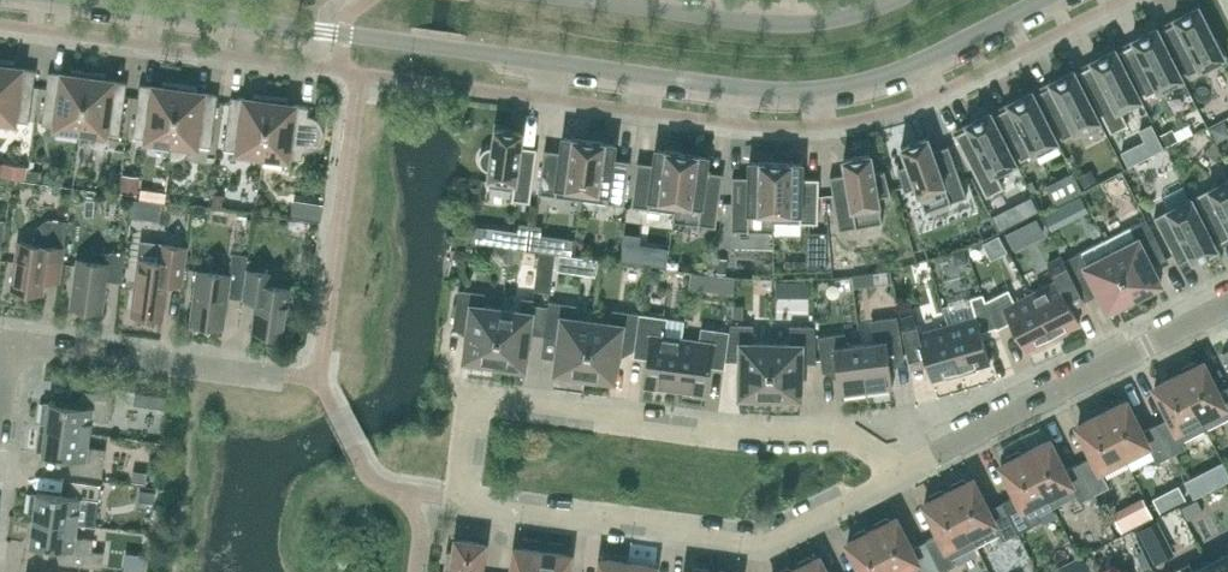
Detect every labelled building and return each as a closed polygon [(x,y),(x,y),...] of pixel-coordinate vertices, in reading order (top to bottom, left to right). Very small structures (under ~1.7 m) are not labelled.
[(1215,39),(1198,5),(1197,6),(1176,17),(1174,17),(1176,22),(1163,28),(1187,75),(1200,68),(1200,69),(1202,68),(1201,68),(1223,57),(1224,57),(1224,56),(1226,55),(1218,37),(1215,39)] [(1183,78),(1156,26),(1155,27),(1155,28),(1134,38),(1132,38),(1134,43),(1121,49),(1145,96),(1158,90),(1160,89),(1181,78),(1181,79),(1183,78)] [(1141,99),(1115,48),(1113,48),(1113,49),(1092,59),(1091,60),(1093,64),(1080,71),(1111,132),(1128,124),(1120,109),(1139,99),(1139,100),(1141,99)] [(15,61),(0,59),(0,119),(15,121),(15,120),(29,122),(36,69),(14,66),(15,61)] [(81,130),(89,71),(72,68),(71,74),(49,71),(42,124),(56,126),(81,130)] [(1099,120),(1073,68),(1072,69),(1072,70),(1051,80),(1049,81),(1051,85),(1038,92),(1062,138),(1075,132),(1077,132),(1076,131),(1098,120),(1098,121),(1099,120)] [(105,79),(106,73),(89,71),(81,130),(106,133),(106,132),(120,134),(127,82),(105,79)] [(172,142),(180,83),(163,81),(162,87),(140,84),(133,136),(147,138),(147,139),(172,142)] [(196,91),(197,85),(180,83),(172,142),(170,160),(175,160),(180,159),(184,157),(188,154),(190,150),(192,145),(197,145),(211,147),(218,94),(196,91)] [(1058,141),(1032,90),(1030,90),(1030,91),(1009,102),(1009,101),(1007,102),(1010,106),(997,113),(1020,160),(1033,153),(1035,153),(1035,152),(1056,141),(1056,142),(1058,141)] [(263,154),(271,95),(254,93),(253,99),(231,96),(224,149),(238,150),(238,151),(263,154)] [(287,103),(288,98),(271,95),(263,154),(288,157),(302,159),(303,151),(313,150),(320,144),(324,135),(323,126),(317,118),(308,114),(309,106),(287,103)] [(1016,162),(990,111),(988,111),(989,112),(968,123),(967,122),(966,123),(968,127),(955,134),(987,196),(1003,187),(996,172),(1014,162),(1015,163),(1016,162)] [(497,128),(497,126),(496,126),(493,146),(487,147),(482,151),(479,157),(480,163),(484,168),(490,170),(487,186),(489,187),(489,186),(513,189),(512,199),(514,200),(514,199),(530,201),(537,148),(521,146),(523,130),(521,129),(521,131),(497,128)] [(564,137),(564,135),(563,135),(561,151),(544,149),(538,193),(555,195),(556,196),(556,195),(566,196),(566,197),(567,197),(581,198),(589,139),(588,139),(588,140),(575,138),(575,137),(573,136),(573,138),(564,137)] [(948,145),(933,150),(927,135),(926,136),(926,138),(903,146),(903,144),(901,144),(908,164),(900,167),(899,166),(898,166),(904,191),(905,190),(905,189),(916,185),(925,211),(927,211),(926,210),(949,202),(950,202),(951,202),(951,201),(966,196),(948,145)] [(590,140),(590,139),(589,139),(581,198),(595,200),(595,201),(597,201),(597,200),(606,201),(606,202),(608,202),(624,204),(630,160),(614,158),(616,142),(614,142),(614,143),(605,142),(605,140),(603,140),(603,142),(590,140)] [(657,150),(657,148),(656,147),(653,163),(637,161),(631,205),(647,207),(647,208),(649,208),(649,207),(658,209),(660,210),(660,209),(674,211),(682,151),(681,151),(681,153),(668,151),(668,149),(666,149),(666,151),(657,150)] [(683,153),(683,152),(682,151),(674,211),(673,220),(687,222),(687,223),(688,223),(688,222),(698,224),(697,224),(699,225),(699,224),(715,226),(723,173),(706,171),(709,154),(707,154),(707,156),(698,155),(698,153),(696,153),(696,155),(683,153)] [(883,171),(874,173),(871,152),(869,153),(869,155),(845,159),(845,157),(843,157),(846,173),(830,176),(839,229),(855,226),(855,227),(856,227),(856,226),(880,222),(880,223),(882,222),(877,195),(888,193),(889,195),(890,194),(885,170),(883,170),(883,171)] [(751,162),(751,160),(749,160),(749,176),(732,176),(731,230),(748,230),(748,231),(749,231),(749,230),(759,230),(759,231),(760,231),(775,231),(775,221),(776,161),(775,161),(775,163),(762,162),(762,160),(760,160),(760,162),(751,162)] [(792,163),(792,161),(790,161),(790,163),(777,163),(777,161),(776,161),(775,221),(789,222),(791,222),(791,221),(800,222),(802,222),(818,222),(819,178),(802,177),(803,161),(801,161),(801,163),(792,163)] [(3,162),(1,175),(12,176),(17,177),(23,178),(25,178),(27,166),(3,162)] [(1044,187),(1053,205),(1081,190),(1072,172),(1070,173),(1068,175),(1046,186),(1045,186),(1044,187)] [(136,193),(138,179),(124,177),(122,191),(136,193)] [(1210,188),(1210,187),(1208,188),(1208,189),(1195,195),(1219,242),(1227,237),(1227,179),(1210,188)] [(1217,249),(1191,197),(1189,198),(1190,198),(1168,209),(1167,209),(1167,210),(1154,217),(1178,263),(1191,257),(1193,261),(1194,260),(1215,249),(1216,249),(1217,249)] [(18,241),(12,288),(44,293),(48,262),(62,264),(63,256),(68,221),(57,220),(53,219),(48,219),(37,227),(36,230),(35,236),(34,243),(18,241)] [(1152,266),(1166,259),(1146,219),(1105,239),(1134,296),(1160,283),(1152,266)] [(541,223),(538,240),(580,247),(583,230),(541,223)] [(818,254),(837,253),(836,223),(816,224),(818,254)] [(525,247),(527,235),(520,234),(515,239),(514,245),(525,247)] [(1108,309),(1134,296),(1105,239),(1065,260),(1085,300),(1099,293),(1108,309)] [(139,257),(131,314),(163,319),(168,283),(182,285),(185,268),(187,247),(161,243),(141,241),(139,257)] [(110,251),(110,253),(94,251),(93,261),(77,258),(71,306),(103,310),(107,280),(121,282),(125,253),(110,251)] [(550,291),(555,253),(539,251),(534,289),(550,291)] [(243,293),(248,254),(233,253),(230,274),(198,269),(191,322),(223,327),(228,291),(243,293)] [(1065,294),(1078,288),(1061,255),(1048,262),(1056,279),(1030,293),(1054,339),(1067,332),(1066,330),(1079,323),(1065,294)] [(273,285),(275,273),(247,269),(243,298),(257,300),(253,331),(285,335),(291,287),(273,285)] [(1054,339),(1030,293),(1024,281),(986,300),(996,327),(996,329),(1011,321),(1026,351),(1039,344),(1041,346),(1054,339)] [(485,293),(461,289),(458,289),(454,322),(469,324),(464,359),(468,359),(467,362),(487,368),(493,369),(502,308),(483,306),(485,293)] [(996,327),(986,300),(983,293),(970,297),(975,316),(947,324),(962,374),(976,370),(975,367),(990,363),(980,332),(996,327)] [(524,367),(533,299),(522,297),(520,311),(502,308),(493,369),(500,369),(521,369),(521,366),(524,367)] [(575,318),(577,305),(549,301),(544,334),(560,337),(555,371),(559,371),(558,374),(578,380),(584,381),(592,320),(575,318)] [(639,314),(639,313),(612,310),(611,323),(592,320),(584,381),(591,382),(611,381),(612,379),(615,379),(619,344),(634,347),(635,347),(639,314)] [(675,387),(681,338),(684,320),(639,314),(635,347),(634,347),(633,356),(634,356),(634,355),(634,350),(648,352),(643,386),(658,388),(659,385),(675,387)] [(947,324),(919,332),(913,314),(900,317),(908,353),(923,348),(932,380),(947,376),(947,378),(962,374),(947,324)] [(903,359),(901,340),(897,316),(871,320),(873,341),(860,343),(866,391),(893,387),(889,361),(903,359)] [(752,343),(753,325),(730,324),(726,360),(741,361),(740,395),(743,395),(743,398),(763,402),(770,402),(771,343),(752,343)] [(816,362),(815,326),(791,326),(790,344),(771,343),(770,402),(776,402),(797,399),(797,397),(800,397),(801,362),(816,362)] [(724,368),(729,331),(701,328),(699,341),(681,338),(675,387),(691,389),(691,393),(706,395),(710,361),(724,363),(724,367),(723,367),(723,368),(724,368)] [(860,343),(846,345),(845,333),(818,336),(822,370),(837,368),(840,395),(866,391),(860,343)] [(1178,374),(1206,428),(1227,417),(1227,387),(1222,391),(1218,392),(1203,362),(1198,364),(1194,362),(1193,362),(1182,367),(1182,368),(1181,373),(1178,374)] [(1178,374),(1154,386),(1170,417),(1167,418),(1156,424),(1171,454),(1186,447),(1182,440),(1206,428),(1178,374)] [(109,421),(113,394),(83,390),(81,404),(50,400),(46,427),(90,432),(92,419),(109,421)] [(1126,401),(1102,413),(1124,457),(1124,456),(1131,469),(1148,461),(1154,457),(1157,462),(1171,454),(1156,424),(1145,430),(1142,431),(1126,401)] [(1102,413),(1078,425),(1093,456),(1090,457),(1079,463),(1094,493),(1109,486),(1102,472),(1100,469),(1124,457),(1102,413)] [(88,446),(90,432),(46,427),(46,432),(40,431),(38,449),(43,450),(43,453),(74,457),(72,472),(102,476),(106,448),(88,446)] [(1049,440),(1025,452),(1043,487),(1046,494),(1047,495),(1052,506),(1076,494),(1080,501),(1094,493),(1079,463),(1067,469),(1064,470),(1049,440)] [(1005,462),(1000,464),(1016,495),(1012,496),(1001,502),(1017,532),(1040,521),(1037,513),(1052,506),(1047,495),(1046,494),(1025,452),(1021,453),(1018,451),(1017,451),(1006,457),(1005,457),(1005,462)] [(950,489),(948,491),(960,516),(970,534),(975,545),(999,533),(1003,539),(1017,532),(1001,502),(991,507),(987,509),(972,479),(967,481),(963,479),(962,479),(951,484),(951,485),(950,489)] [(95,525),(101,485),(71,481),(69,495),(38,491),(34,517),(78,523),(95,525)] [(928,501),(923,503),(939,534),(936,535),(925,541),(940,571),(955,564),(952,557),(963,551),(975,545),(970,534),(960,516),(948,491),(945,492),(941,490),(940,490),(929,495),(929,496),(928,501)] [(76,537),(78,523),(34,517),(31,544),(62,548),(60,562),(102,568),(104,552),(92,550),(94,539),(76,537)] [(871,530),(892,571),(917,571),(922,570),(923,571),(938,571),(940,571),(925,541),(914,546),(911,548),(895,518),(890,520),(886,518),(874,523),(874,524),(874,528),(871,530)] [(847,542),(862,571),(892,571),(871,530),(868,531),(864,529),(863,529),(852,534),(852,535),(852,540),(847,542)] [(484,543),(456,540),(455,551),(446,550),(443,571),(480,571),(484,543)] [(542,551),(515,548),(512,571),(539,571),(542,551)] [(569,555),(542,551),(539,571),(567,571),(569,555)] [(1208,562),(1207,562),(1212,571),(1227,571),(1227,552),(1208,562)] [(794,569),(796,571),(826,571),(818,556),(813,559),(810,557),(809,557),(798,562),(798,563),(797,567),(794,569)] [(627,563),(600,559),(599,571),(626,571),(627,563)] [(1194,570),(1190,561),(1169,571),(1212,571),(1207,562),(1206,563),(1207,563),(1194,570)] [(626,571),(654,571),(654,567),(627,563),(626,571)]
